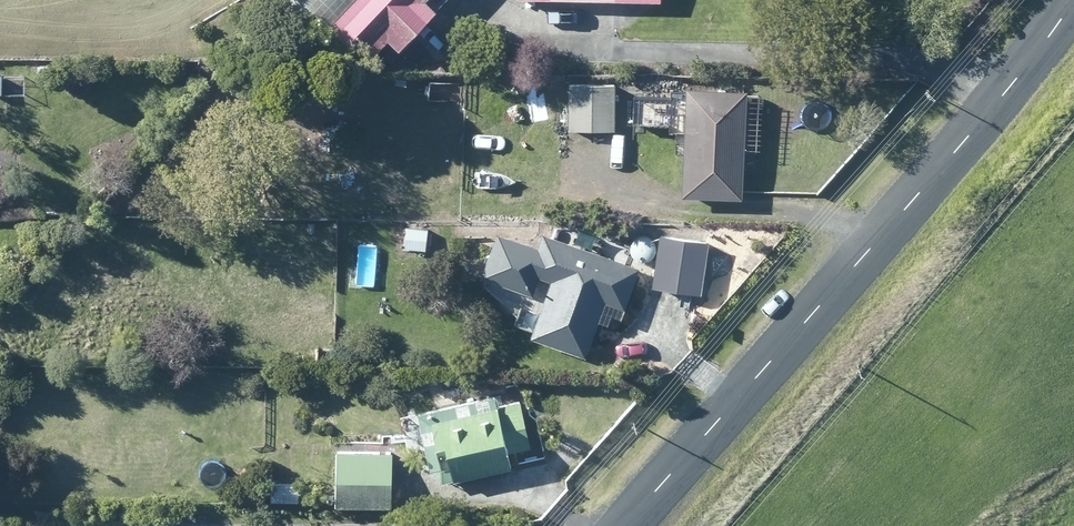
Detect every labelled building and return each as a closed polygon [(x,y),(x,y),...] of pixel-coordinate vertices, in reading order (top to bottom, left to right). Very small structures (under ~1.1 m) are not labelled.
[(274,9),(311,8),(362,56),(364,59),(386,36),(397,46),(418,23),(435,6),(429,0),(283,0),(274,9)] [(37,64),(37,77),(53,77),(52,64),(37,64)] [(536,77),(512,78),(512,97),(535,96),(536,77)] [(613,128),(613,121),(614,82),(567,81),(567,92),(554,92),(553,114),(555,114),(566,114),(566,126),(613,128)] [(741,146),(754,146),(758,146),(760,91),(744,89),(744,85),(684,83),(683,97),(672,96),(671,118),(683,119),(679,189),(679,193),(740,196),(741,146)] [(567,239),(548,232),(541,229),(525,270),(532,273),(549,279),(530,329),(528,334),(583,355),(586,348),(604,300),(621,306),(632,278),(634,270),(637,265),(597,250),(567,239)] [(700,287),(702,274),(707,238),(657,231),(655,240),(649,285),(653,285),(700,291),(700,287)] [(496,404),(494,396),(494,394),(416,411),(416,413),(414,413),(409,414),(399,416),(402,433),(406,449),(422,445),(427,466),(440,480),(510,464),(507,451),(514,450),(529,446),(518,400),(496,404)] [(335,502),(391,503),(392,450),(336,449),(335,498),(335,502)] [(298,482),(269,481),(270,500),(297,500),(298,482)]
